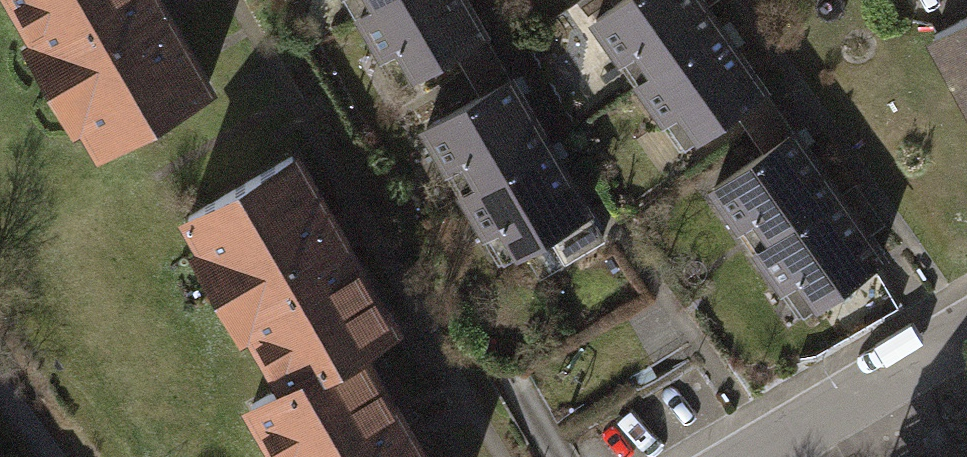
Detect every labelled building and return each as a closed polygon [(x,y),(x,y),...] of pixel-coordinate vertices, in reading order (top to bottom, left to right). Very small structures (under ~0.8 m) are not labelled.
[(99,156),(210,93),(162,10),(157,0),(9,0),(99,156)] [(362,14),(385,0),(354,0),(362,14)] [(362,14),(401,80),(485,31),(466,0),(385,0),(362,14)] [(597,18),(642,81),(721,24),(704,0),(622,0),(597,18)] [(922,35),(966,120),(966,12),(922,35)] [(721,24),(642,81),(687,144),(766,87),(721,24)] [(511,77),(427,126),(466,193),(550,144),(511,77)] [(793,132),(714,188),(759,251),(838,195),(793,132)] [(550,144),(466,193),(505,260),(589,210),(550,144)] [(174,213),(276,391),(233,415),(257,456),(405,456),(403,453),(348,358),(383,338),(332,249),(277,154),(174,213)] [(838,195),(759,251),(804,314),(883,257),(838,195)]
